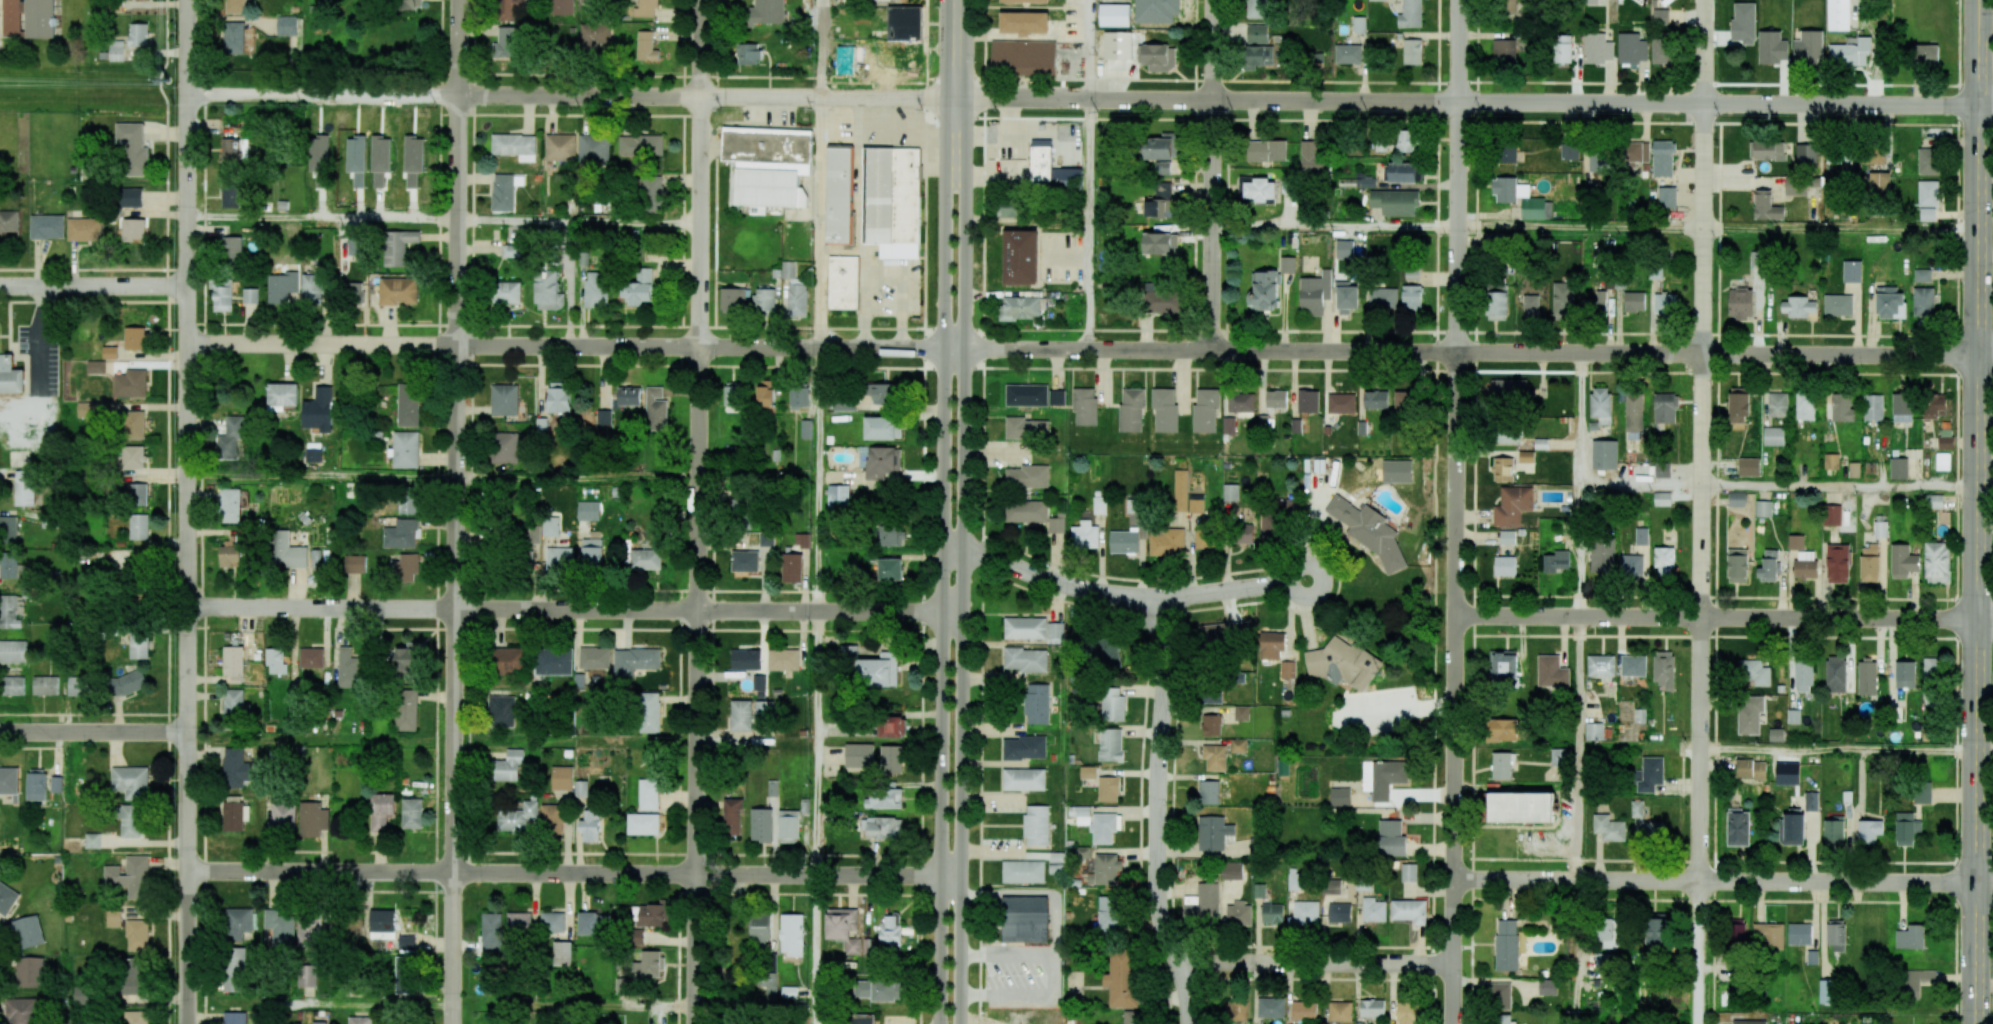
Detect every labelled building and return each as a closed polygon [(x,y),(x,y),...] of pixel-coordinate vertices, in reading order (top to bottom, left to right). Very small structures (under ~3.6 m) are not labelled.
[(21,36),(21,0),(3,0),(3,36),(21,36)] [(56,38),(55,0),(26,0),(27,38),(56,38)] [(227,13),(246,13),(246,0),(227,0),(227,13)] [(400,9),(421,9),(421,0),(400,0),(400,9)] [(501,21),(518,20),(517,0),(500,0),(501,21)] [(551,15),(573,15),(573,0),(551,0),(551,15)] [(658,17),(658,0),(639,0),(639,7),(633,8),(633,17),(658,17)] [(754,6),(748,6),(748,24),(784,24),(784,0),(754,0),(754,6)] [(1248,18),(1267,17),(1267,0),(1247,0),(1248,18)] [(1421,0),(1403,0),(1403,14),(1398,14),(1398,27),(1422,27),(1421,0)] [(1500,12),(1517,13),(1517,0),(1500,0),(1500,12)] [(1849,0),(1827,0),(1827,31),(1849,30),(1849,0)] [(1130,4),(1100,4),(1100,26),(1130,27),(1130,4)] [(837,74),(921,74),(922,7),(888,6),(888,46),(838,46),(837,74)] [(1668,24),(1669,9),(1654,8),(1653,24),(1668,24)] [(1049,11),(1001,12),(1001,34),(1049,33),(1049,11)] [(277,36),(296,36),(296,16),(277,16),(277,36)] [(1365,17),(1353,17),(1353,33),(1365,33),(1365,17)] [(244,22),(224,22),(224,54),(244,54),(244,22)] [(148,24),(129,23),(129,46),(148,46),(148,24)] [(610,48),(610,24),(581,23),(580,47),(610,48)] [(1247,25),(1247,43),(1268,42),(1268,24),(1247,25)] [(519,56),(518,27),(497,27),(498,43),(493,43),(493,57),(519,56)] [(1794,62),(1823,61),(1822,30),(1800,30),(1800,39),(1794,39),(1794,62)] [(653,31),(638,31),(638,60),(659,60),(659,50),(653,50),(653,31)] [(1781,31),(1759,31),(1759,64),(1781,64),(1781,58),(1788,59),(1789,41),(1781,40),(1781,31)] [(1104,60),(1132,59),(1132,32),(1104,32),(1104,60)] [(1584,62),(1613,62),(1614,41),(1605,41),(1605,33),(1584,33),(1584,62)] [(1618,63),(1647,63),(1648,40),(1640,40),(1640,33),(1618,33),(1618,63)] [(1571,62),(1571,35),(1553,35),(1553,62),(1571,62)] [(1830,44),(1829,64),(1866,65),(1866,52),(1871,52),(1871,37),(1858,36),(1857,45),(1830,44)] [(1651,63),(1671,64),(1672,39),(1652,38),(1651,63)] [(1421,65),(1421,40),(1403,39),(1403,64),(1421,65)] [(1516,63),(1516,40),(1493,39),(1492,62),(1516,63)] [(991,74),(1055,75),(1056,41),(992,40),(991,74)] [(109,61),(124,61),(124,41),(109,41),(109,61)] [(737,63),(760,63),(760,44),(737,44),(737,63)] [(1335,63),(1362,64),(1362,45),(1335,44),(1335,63)] [(1939,64),(1939,45),(1911,44),(1911,64),(1939,64)] [(1144,71),(1175,72),(1175,45),(1145,45),(1144,71)] [(1273,65),(1274,46),(1246,45),(1245,70),(1256,70),(1256,65),(1273,65)] [(143,123),(115,123),(116,142),(127,142),(127,176),(148,176),(148,147),(143,147),(143,123)] [(807,207),(807,189),(799,189),(799,175),(811,175),(812,129),(723,127),(722,161),(737,161),(736,206),(807,207)] [(1417,152),(1417,131),(1396,130),(1396,152),(1417,152)] [(1145,160),(1179,159),(1178,132),(1161,133),(1161,138),(1144,138),(1145,160)] [(492,155),(519,155),(519,161),(536,161),(536,135),(492,134),(492,155)] [(576,135),(546,134),(545,159),(576,160),(576,135)] [(580,135),(580,159),(610,159),(609,134),(580,135)] [(663,135),(619,135),(619,156),(663,156),(663,135)] [(365,136),(348,136),(348,172),(354,172),(354,183),(366,183),(365,136)] [(391,136),(373,136),(373,188),(384,188),(385,172),(391,172),(391,136)] [(406,136),(405,188),(417,188),(417,172),(424,172),(424,136),(406,136)] [(247,139),(222,138),(221,160),(246,161),(247,139)] [(1051,139),(1031,139),(1031,182),(1050,182),(1050,187),(1081,187),(1081,168),(1051,168),(1051,139)] [(1286,140),(1246,141),(1246,161),(1287,160),(1286,140)] [(1300,141),(1301,173),(1330,173),(1329,154),(1319,154),(1318,140),(1300,141)] [(1653,176),(1672,177),(1673,141),(1653,141),(1653,176)] [(1754,141),(1755,160),(1785,159),(1785,141),(1754,141)] [(1649,142),(1624,142),(1625,163),(1649,162),(1649,142)] [(1517,162),(1516,143),(1497,143),(1498,163),(1517,162)] [(1561,160),(1578,159),(1578,143),(1561,143),(1561,160)] [(1796,166),(1816,167),(1817,144),(1796,144),(1796,166)] [(828,147),(826,244),(851,244),(853,147),(828,147)] [(919,259),(920,186),(894,186),(894,148),(865,148),(865,244),(880,244),(880,258),(919,259)] [(1883,163),(1883,148),(1858,149),(1859,164),(1883,163)] [(1939,148),(1918,149),(1919,175),(1940,174),(1939,148)] [(1589,173),(1613,173),(1612,151),(1588,152),(1589,173)] [(1171,161),(1156,161),(1156,174),(1170,175),(1171,161)] [(1417,163),(1389,162),(1388,182),(1416,183),(1417,163)] [(1890,172),(1869,173),(1869,196),(1890,195),(1890,172)] [(514,211),(514,174),(493,174),(492,211),(514,211)] [(662,176),(641,177),(642,212),(663,211),(662,176)] [(1520,219),(1552,219),(1552,207),(1565,207),(1565,195),(1553,195),(1553,199),(1529,199),(1529,184),(1517,184),(1517,177),(1492,177),(1492,195),(1497,195),(1496,203),(1520,203),(1520,219)] [(1338,187),(1375,188),(1375,178),(1339,178),(1338,187)] [(1275,198),(1276,179),(1253,179),(1253,182),(1244,182),(1244,199),(1254,199),(1254,202),(1266,202),(1266,198),(1275,198)] [(1806,195),(1807,179),(1785,179),(1785,195),(1806,195)] [(1918,207),(1939,207),(1939,181),(1919,181),(1918,207)] [(1171,182),(1156,182),(1155,198),(1171,198),(1171,182)] [(222,207),(239,207),(240,183),(223,183),(222,207)] [(1676,187),(1658,187),(1659,207),(1676,207),(1676,187)] [(142,188),(119,189),(119,207),(142,206),(142,188)] [(1784,220),(1784,207),(1771,207),(1771,190),(1755,189),(1754,219),(1784,220)] [(1382,215),(1415,216),(1415,207),(1419,207),(1419,191),(1369,190),(1369,208),(1382,208),(1382,215)] [(1167,217),(1167,200),(1145,200),(1146,218),(1167,217)] [(1021,217),(1021,202),(1002,202),(1002,218),(1021,217)] [(1935,221),(1935,208),(1920,208),(1920,221),(1935,221)] [(19,212),(0,212),(0,232),(19,232),(19,212)] [(65,215),(30,215),(31,239),(65,239),(65,215)] [(68,241),(101,240),(101,218),(67,218),(68,241)] [(122,241),(145,242),(145,219),(123,219),(122,241)] [(1004,284),(1038,285),(1038,231),(1005,230),(1004,284)] [(386,267),(406,267),(406,242),(420,242),(420,231),(385,231),(386,267)] [(1144,253),(1177,254),(1178,234),(1144,233),(1144,253)] [(242,237),(223,236),(223,260),(242,261),(242,237)] [(363,259),(364,239),(348,238),(348,259),(363,259)] [(1353,240),(1336,240),(1336,259),(1353,259),(1353,240)] [(520,245),(502,244),(502,257),(520,258),(520,245)] [(1763,252),(1750,251),(1750,269),(1762,269),(1763,252)] [(829,309),(858,309),(858,256),(829,256),(829,309)] [(1295,257),(1281,257),(1281,273),(1295,273),(1295,257)] [(1844,283),(1862,282),(1861,260),(1843,261),(1844,283)] [(807,317),(808,279),(795,279),(795,262),(782,261),(782,278),(788,278),(787,317),(807,317)] [(558,293),(558,266),(546,266),(546,270),(537,270),(536,309),(564,309),(564,293),(558,293)] [(653,268),(636,268),(637,285),(620,285),(621,298),(629,297),(629,306),(643,306),(643,301),(654,301),(653,268)] [(1321,278),(1300,277),(1300,308),(1308,308),(1308,315),(1323,316),(1323,300),(1331,300),(1331,269),(1322,269),(1321,278)] [(1931,282),(1931,269),(1915,269),(1915,282),(1931,282)] [(298,293),(298,271),(283,271),(283,275),(269,275),(268,304),(287,304),(288,292),(298,293)] [(1277,271),(1253,272),(1253,297),(1248,297),(1248,309),(1278,309),(1277,271)] [(585,306),(607,307),(608,272),(585,272),(585,306)] [(302,301),(322,301),(322,274),(302,274),(302,301)] [(417,304),(417,277),(379,278),(380,305),(417,304)] [(213,288),(214,312),(233,311),(232,278),(209,279),(210,288),(213,288)] [(364,283),(344,282),(344,304),(364,304),(364,283)] [(521,283),(494,282),(493,302),(520,303),(521,283)] [(1575,283),(1554,282),(1553,318),(1574,319),(1575,283)] [(1337,314),(1349,314),(1349,308),(1358,309),(1359,283),(1338,283),(1337,314)] [(1421,309),(1421,286),(1402,286),(1402,309),(1421,309)] [(1877,319),(1906,319),(1906,293),(1897,293),(1897,287),(1877,287),(1877,319)] [(1934,287),(1913,287),(1914,316),(1934,316),(1934,287)] [(258,303),(258,288),(244,288),(243,303),(258,303)] [(745,289),(721,288),(720,310),(744,311),(745,289)] [(1146,314),(1176,315),(1177,288),(1146,288),(1146,314)] [(1398,309),(1397,288),(1369,288),(1369,310),(1398,309)] [(775,289),(756,289),(756,311),(775,312),(775,289)] [(1729,319),(1753,319),(1753,289),(1729,289),(1729,319)] [(1606,291),(1596,291),(1596,298),(1584,298),(1583,312),(1606,313),(1606,291)] [(1508,320),(1508,292),(1488,292),(1487,320),(1508,320)] [(1645,292),(1624,292),(1624,311),(1645,312),(1645,292)] [(1676,293),(1655,293),(1654,315),(1676,315),(1676,293)] [(1524,315),(1539,315),(1539,295),(1523,295),(1524,315)] [(1824,315),(1853,315),(1853,295),(1824,295),(1824,315)] [(1040,319),(1040,296),(1004,297),(1004,308),(998,308),(999,320),(1040,319)] [(1808,298),(1781,298),(1781,312),(1788,312),(1788,318),(1807,318),(1807,313),(1817,313),(1817,301),(1808,301),(1808,298)] [(145,328),(125,327),(125,349),(145,350),(145,328)] [(25,392),(25,369),(13,369),(13,354),(0,354),(0,392),(25,392)] [(114,397),(146,397),(146,369),(126,369),(126,374),(114,374),(114,397)] [(1491,379),(1528,379),(1528,400),(1490,400),(1491,379)] [(571,412),(570,382),(549,382),(550,413),(571,412)] [(298,405),(298,384),(268,383),(268,405),(298,405)] [(742,384),(725,383),(725,411),(742,411),(742,384)] [(873,395),(873,409),(897,409),(898,384),(866,383),(866,395),(873,395)] [(398,426),(418,426),(419,384),(398,384),(398,426)] [(491,415),(517,415),(518,385),(492,384),(491,415)] [(1006,406),(1047,406),(1047,385),(1006,384),(1006,406)] [(776,414),(775,385),(757,386),(758,414),(776,414)] [(331,386),(315,386),(315,400),(302,400),(302,428),(320,428),(320,433),(332,432),(331,386)] [(790,386),(790,408),(809,408),(809,386),(790,386)] [(640,405),(640,387),(618,387),(618,405),(640,405)] [(663,387),(646,387),(646,430),(667,430),(667,400),(663,400),(663,387)] [(1590,417),(1590,393),(1593,393),(1593,387),(1608,387),(1608,393),(1611,392),(1611,417),(1610,417),(1610,424),(1599,424),(1598,417),(1590,417)] [(1096,388),(1074,388),(1074,425),(1096,425),(1096,388)] [(1119,432),(1142,431),(1141,407),(1146,407),(1145,388),(1123,389),(1123,404),(1119,404),(1119,432)] [(1154,432),(1177,432),(1177,388),(1154,389),(1154,432)] [(1748,388),(1729,388),(1729,422),(1748,423),(1748,388)] [(1195,432),(1216,432),(1216,408),(1220,408),(1219,389),(1194,389),(1195,432)] [(1050,401),(1063,402),(1064,391),(1051,390),(1050,401)] [(1287,390),(1266,390),(1266,407),(1287,408),(1287,390)] [(1319,412),(1319,390),(1298,390),(1298,412),(1319,412)] [(1388,391),(1364,390),(1363,408),(1388,409),(1388,391)] [(1228,412),(1254,412),(1254,392),(1228,391),(1228,412)] [(1413,391),(1395,392),(1395,413),(1413,413),(1413,391)] [(1328,413),(1355,413),(1355,394),(1328,393),(1328,413)] [(1768,417),(1788,416),(1788,393),(1767,393),(1768,417)] [(1796,420),(1814,420),(1815,393),(1796,393),(1796,420)] [(1911,422),(1912,394),(1893,393),(1892,421),(1911,422)] [(1625,432),(1643,432),(1643,394),(1626,394),(1625,432)] [(1675,423),(1675,407),(1678,407),(1678,394),(1654,394),(1654,423),(1675,423)] [(1852,421),(1852,394),(1833,394),(1832,421),(1852,421)] [(1946,394),(1923,394),(1923,418),(1946,417),(1946,394)] [(1883,395),(1863,395),(1863,420),(1883,420),(1883,395)] [(834,411),(855,411),(855,399),(834,399),(834,411)] [(104,416),(104,411),(112,411),(112,402),(77,403),(77,417),(104,416)] [(597,424),(611,425),(611,410),(597,409),(597,424)] [(144,439),(145,411),(124,411),(124,439),(144,439)] [(217,435),(218,459),(238,459),(237,437),(243,437),(243,415),(226,416),(226,435),(217,435)] [(901,439),(902,417),(866,416),(865,438),(901,439)] [(1048,420),(1024,421),(1023,417),(1006,417),(1006,438),(1048,438),(1048,420)] [(1223,433),(1237,433),(1237,417),(1223,417),(1223,433)] [(1524,445),(1524,425),(1494,425),(1494,445),(1524,445)] [(1785,445),(1784,427),(1763,427),(1764,446),(1785,445)] [(418,431),(393,432),(394,468),(419,468),(418,431)] [(492,463),(518,463),(517,432),(492,432),(492,463)] [(1534,449),(1534,438),(1548,438),(1548,444),(1548,449),(1534,449)] [(1592,469),(1592,440),(1617,440),(1617,469),(1592,469)] [(321,462),(321,443),(306,442),(306,462),(321,462)] [(124,469),(145,469),(145,445),(123,446),(124,469)] [(870,480),(892,480),(892,471),(901,471),(901,447),(869,447),(870,480)] [(1519,462),(1519,451),(1534,451),(1534,462),(1519,462)] [(1839,453),(1824,454),(1824,469),(1839,469),(1839,453)] [(1950,470),(1950,453),(1936,453),(1936,470),(1950,470)] [(1512,457),(1512,480),(1493,480),(1493,471),(1491,471),(1491,465),(1493,465),(1493,457),(1512,457)] [(1760,458),(1739,458),(1738,476),(1760,476),(1760,458)] [(1908,458),(1890,458),(1890,479),(1908,478),(1908,458)] [(1655,463),(1656,478),(1671,478),(1670,462),(1655,463)] [(1860,477),(1860,462),(1849,462),(1849,477),(1860,477)] [(1006,468),(1005,487),(1048,487),(1048,465),(1021,465),(1020,469),(1006,468)] [(35,506),(35,471),(16,470),(16,505),(35,506)] [(1188,470),(1175,470),(1175,512),(1188,512),(1188,470)] [(148,484),(122,483),(122,505),(147,505),(148,484)] [(1238,484),(1223,484),(1224,501),(1239,501),(1238,484)] [(849,486),(828,485),(827,510),(848,510),(849,486)] [(1494,526),(1494,506),(1500,506),(1500,486),(1533,486),(1533,510),(1521,510),(1521,525),(1494,526)] [(419,513),(418,487),(399,488),(400,514),(419,513)] [(241,523),(241,489),(221,489),(221,523),(241,523)] [(1671,492),(1654,492),(1654,506),(1671,506),(1671,492)] [(1747,506),(1746,492),(1728,493),(1729,507),(1747,506)] [(1386,575),(1407,566),(1393,537),(1396,531),(1383,522),(1386,517),(1365,503),(1360,510),(1335,493),(1323,511),(1349,527),(1345,532),(1378,555),(1386,575)] [(1204,494),(1189,494),(1189,511),(1203,512),(1204,494)] [(1943,495),(1925,495),(1925,508),(1943,508),(1943,495)] [(1278,499),(1278,512),(1296,512),(1297,500),(1278,499)] [(1005,522),(1047,521),(1046,500),(1004,501),(1005,522)] [(578,520),(600,520),(599,501),(577,501),(578,520)] [(1772,517),(1772,501),(1756,501),(1755,516),(1772,517)] [(1840,526),(1841,505),(1823,504),(1822,526),(1840,526)] [(129,514),(129,540),(149,539),(149,514),(129,514)] [(1048,516),(1048,533),(1065,532),(1064,515),(1048,516)] [(1258,537),(1275,540),(1279,517),(1262,515),(1258,537)] [(0,516),(0,543),(16,543),(17,517),(0,516)] [(542,536),(559,536),(559,516),(542,517),(542,536)] [(384,527),(384,547),(416,548),(417,519),(397,518),(397,527),(384,527)] [(1098,526),(1091,526),(1091,520),(1080,519),(1079,526),(1071,526),(1070,547),(1097,548),(1098,526)] [(1886,537),(1887,521),(1874,521),(1874,537),(1886,537)] [(1253,543),(1253,524),(1232,525),(1232,544),(1253,543)] [(539,525),(528,526),(529,544),(540,543),(539,525)] [(904,546),(904,525),(882,526),(883,546),(904,546)] [(1184,529),(1150,528),(1149,555),(1183,556),(1184,529)] [(1648,545),(1648,528),(1635,528),(1635,545),(1648,545)] [(289,547),(289,530),(274,530),(273,562),(283,562),(283,567),(308,568),(308,547),(289,547)] [(1195,548),(1220,549),(1220,530),(1195,530),(1195,548)] [(1500,544),(1500,530),(1515,530),(1515,544),(1500,544)] [(1110,553),(1138,553),(1138,531),(1110,531),(1110,553)] [(759,546),(773,546),(773,532),(759,532),(759,546)] [(810,548),(809,534),(795,534),(795,548),(810,548)] [(1788,549),(1803,550),(1804,535),(1789,535),(1788,549)] [(602,538),(582,539),(582,566),(603,566),(602,538)] [(1591,573),(1615,572),(1615,539),(1590,539),(1591,573)] [(241,567),(241,541),(221,540),(221,566),(241,567)] [(1925,583),(1949,583),(1949,542),(1925,542),(1925,583)] [(1849,544),(1827,544),(1827,582),(1849,582),(1849,544)] [(1920,572),(1920,555),(1909,555),(1909,544),(1891,544),(1891,579),(1908,578),(1908,572),(1920,572)] [(1879,545),(1861,545),(1860,582),(1879,582),(1879,545)] [(574,548),(547,547),(546,569),(573,569),(574,548)] [(1654,568),(1659,568),(1659,576),(1669,577),(1669,568),(1674,568),(1674,547),(1654,547),(1654,568)] [(661,569),(661,549),(631,550),(631,570),(661,569)] [(1748,549),(1728,549),(1727,582),(1747,583),(1748,549)] [(1777,581),(1777,550),(1764,549),(1763,568),(1757,567),(1757,580),(1777,581)] [(1569,568),(1569,550),(1554,550),(1554,555),(1543,555),(1544,573),(1556,572),(1556,569),(1569,568)] [(731,571),(758,572),(759,551),(732,551),(731,571)] [(1817,551),(1795,551),(1795,578),(1816,578),(1817,551)] [(801,582),(802,554),(782,553),(782,582),(801,582)] [(419,554),(397,554),(397,582),(414,581),(414,574),(419,574),(419,554)] [(17,565),(17,555),(0,555),(0,578),(25,579),(26,565),(17,565)] [(366,555),(345,555),(346,573),(366,573),(366,555)] [(1643,575),(1643,555),(1620,555),(1619,574),(1643,575)] [(1494,575),(1494,556),(1515,556),(1515,575),(1494,575)] [(902,581),(902,558),(879,559),(880,581),(902,581)] [(0,595),(0,628),(22,628),(21,619),(17,620),(16,595),(0,595)] [(1004,639),(1046,639),(1046,617),(1004,617),(1004,639)] [(1249,638),(1247,620),(1198,626),(1200,644),(1249,638)] [(1047,644),(1064,644),(1064,623),(1047,623),(1047,644)] [(129,658),(147,659),(148,632),(130,632),(129,658)] [(1280,660),(1280,651),(1284,651),(1285,632),(1261,632),(1260,659),(1280,660)] [(1363,693),(1384,662),(1335,632),(1324,648),(1305,652),(1309,677),(1323,676),(1337,686),(1340,679),(1356,689),(1355,694),(1363,693)] [(1119,668),(1118,638),(1087,639),(1088,654),(1098,653),(1099,669),(1119,668)] [(27,641),(0,641),(0,662),(27,662),(27,641)] [(407,648),(396,648),(395,663),(421,663),(421,643),(407,643),(407,648)] [(857,645),(841,646),(841,657),(858,657),(857,645)] [(243,646),(224,647),(224,676),(231,676),(231,683),(244,683),(243,646)] [(358,688),(359,647),(339,646),(338,687),(358,688)] [(579,668),(609,669),(610,648),(579,647),(579,668)] [(285,674),(284,648),(266,648),(266,666),(270,666),(270,674),(285,674)] [(323,667),(324,648),(300,648),(300,667),(323,667)] [(526,648),(494,648),(493,673),(525,673),(526,648)] [(1047,671),(1047,649),(1004,648),(1004,670),(1047,671)] [(572,675),(573,649),(537,649),(536,674),(572,675)] [(614,649),(614,677),(633,677),(633,669),(660,668),(660,649),(614,649)] [(761,649),(731,650),(732,670),(761,669),(761,649)] [(769,671),(799,670),(799,649),(768,649),(769,671)] [(1518,651),(1492,650),(1491,682),(1517,682),(1518,651)] [(880,659),(857,659),(857,686),(897,686),(897,651),(880,651),(880,659)] [(1654,684),(1665,684),(1665,691),(1674,691),(1673,651),(1654,651),(1654,684)] [(1570,668),(1559,668),(1560,655),(1538,655),(1538,686),(1569,686),(1570,668)] [(1587,677),(1601,677),(1601,682),(1613,682),(1614,655),(1588,655),(1587,677)] [(1621,676),(1646,677),(1646,655),(1621,655),(1621,676)] [(1846,656),(1827,656),(1826,692),(1846,692),(1846,656)] [(1922,708),(1937,708),(1939,658),(1923,657),(1922,708)] [(1762,660),(1738,659),(1737,679),(1754,680),(1754,686),(1770,686),(1770,667),(1762,667),(1762,660)] [(1795,692),(1812,692),(1811,660),(1795,661),(1795,692)] [(1295,661),(1280,661),(1281,678),(1295,678),(1295,661)] [(1915,688),(1915,661),(1895,661),(1895,688),(1915,688)] [(1876,695),(1877,662),(1858,662),(1858,695),(1876,695)] [(148,687),(142,669),(107,679),(113,698),(148,687)] [(765,675),(753,675),(753,690),(765,691),(765,675)] [(24,677),(0,676),(0,695),(24,696),(24,677)] [(33,695),(58,695),(57,676),(32,676),(33,695)] [(67,696),(90,696),(91,677),(68,677),(67,696)] [(1048,724),(1049,684),(1025,684),(1024,716),(1028,716),(1027,724),(1048,724)] [(1102,720),(1125,721),(1125,696),(1119,696),(1119,688),(1103,688),(1102,720)] [(223,690),(224,723),(248,722),(248,704),(244,704),(244,689),(223,690)] [(396,731),(417,731),(418,690),(397,689),(396,731)] [(1204,703),(1221,703),(1222,690),(1204,689),(1204,703)] [(660,732),(659,692),(638,693),(639,733),(660,732)] [(489,726),(515,727),(516,696),(490,696),(489,726)] [(1738,734),(1759,734),(1759,712),(1764,712),(1764,698),(1738,697),(1738,734)] [(730,730),(751,730),(751,700),(730,700),(730,730)] [(755,718),(773,717),(772,701),(755,701),(755,718)] [(1249,706),(1234,706),(1234,720),(1248,720),(1249,706)] [(1221,736),(1221,715),(1204,715),(1203,735),(1221,736)] [(881,738),(906,737),(906,719),(881,719),(881,738)] [(1517,741),(1517,719),(1490,719),(1491,731),(1486,731),(1486,741),(1517,741)] [(1603,739),(1603,723),(1585,723),(1585,739),(1603,739)] [(1123,729),(1100,729),(1099,761),(1122,761),(1123,729)] [(1784,729),(1769,729),(1769,741),(1784,741),(1784,729)] [(1046,736),(1018,736),(1018,739),(1003,739),(1003,758),(1046,759),(1046,736)] [(1231,739),(1231,753),(1246,752),(1246,739),(1231,739)] [(874,744),(846,743),(845,767),(874,767),(874,744)] [(903,774),(903,746),(882,745),(881,773),(903,774)] [(1206,770),(1226,771),(1226,745),(1202,745),(1202,760),(1207,760),(1206,770)] [(245,762),(244,748),(224,748),(224,788),(249,788),(249,762),(245,762)] [(1570,749),(1551,748),(1551,766),(1569,766),(1570,749)] [(518,781),(519,764),(523,764),(524,749),(507,749),(507,760),(492,760),(492,780),(518,781)] [(1511,779),(1511,752),(1493,752),(1492,779),(1511,779)] [(1278,776),(1289,775),(1289,757),(1278,758),(1278,776)] [(1663,757),(1642,757),(1642,770),(1636,770),(1636,793),(1654,793),(1654,784),(1663,784),(1663,757)] [(1736,779),(1765,779),(1764,759),(1736,760),(1736,779)] [(1362,791),(1372,791),(1372,802),(1389,802),(1389,783),(1409,783),(1409,761),(1363,761),(1362,791)] [(1081,779),(1096,779),(1096,766),(1081,766),(1081,779)] [(149,767),(112,767),(112,790),(126,790),(126,799),(148,800),(149,767)] [(573,767),(552,767),(552,790),(573,790),(573,767)] [(0,768),(0,794),(19,794),(19,768),(0,768)] [(1045,768),(1003,768),(1003,790),(1044,790),(1045,768)] [(46,769),(27,769),(27,800),(46,800),(46,769)] [(51,776),(51,792),(62,792),(62,776),(51,776)] [(1099,776),(1098,802),(1119,802),(1119,777),(1099,776)] [(639,810),(658,810),(659,779),(639,779),(639,810)] [(1219,804),(1219,781),(1200,780),(1200,804),(1219,804)] [(575,797),(588,797),(588,781),(575,781),(575,797)] [(1931,782),(1914,782),(1913,803),(1930,804),(1931,782)] [(902,789),(872,788),(872,798),(866,798),(865,808),(902,808),(902,789)] [(1330,806),(1350,806),(1350,788),(1331,788),(1330,806)] [(1817,811),(1818,792),(1805,791),(1804,811),(1817,811)] [(1489,822),(1553,823),(1553,793),(1489,792),(1489,822)] [(395,794),(371,794),(372,832),(387,832),(386,816),(395,816),(395,794)] [(403,828),(423,828),(422,799),(402,799),(403,828)] [(741,835),(740,799),(724,799),(724,835),(741,835)] [(1642,818),(1643,800),(1631,800),(1631,818),(1642,818)] [(243,831),(244,802),(224,801),(224,831),(243,831)] [(538,801),(523,801),(523,811),(498,810),(498,830),(537,832),(538,801)] [(329,809),(319,809),(319,802),(299,802),(299,837),(320,837),(320,830),(328,830),(329,809)] [(271,830),(295,830),(295,804),(271,803),(271,830)] [(563,836),(564,805),(542,804),(542,836),(563,836)] [(141,838),(142,805),(122,805),(121,838),(141,838)] [(1048,806),(1025,805),(1024,837),(1027,837),(1026,845),(1048,846),(1048,806)] [(772,841),(772,809),(752,808),(751,841),(772,841)] [(1804,809),(1784,808),(1783,845),(1803,845),(1804,809)] [(799,811),(779,810),(779,842),(799,843),(799,811)] [(1749,845),(1749,810),(1728,810),(1728,845),(1749,845)] [(1913,846),(1913,832),(1922,833),(1922,821),(1914,820),(1914,813),(1896,812),(1896,845),(1913,846)] [(1116,813),(1091,814),(1092,844),(1113,843),(1113,832),(1116,832),(1116,813)] [(659,835),(659,814),(628,814),(628,835),(659,835)] [(1593,833),(1601,833),(1601,841),(1625,841),(1625,821),(1609,821),(1609,814),(1593,814),(1593,833)] [(1199,850),(1224,851),(1224,835),(1235,835),(1235,824),(1224,824),(1224,816),(1199,816),(1199,850)] [(861,818),(861,829),(867,829),(867,838),(902,838),(901,817),(861,818)] [(1824,818),(1824,842),(1844,842),(1843,817),(1824,818)] [(1401,820),(1379,820),(1379,856),(1406,856),(1406,836),(1401,836),(1401,820)] [(1883,821),(1858,820),(1858,842),(1875,843),(1875,835),(1883,835),(1883,821)] [(1664,822),(1640,821),(1639,839),(1663,840),(1664,822)] [(86,833),(85,848),(101,849),(101,833),(86,833)] [(1090,847),(1078,847),(1078,858),(1090,858),(1090,847)] [(1121,854),(1095,854),(1094,884),(1120,885),(1121,854)] [(148,855),(126,856),(126,875),(121,875),(121,865),(103,866),(104,886),(128,886),(128,899),(149,899),(148,855)] [(1003,883),(1045,882),(1044,860),(1003,862),(1003,883)] [(1242,880),(1242,862),(1222,862),(1222,879),(1242,880)] [(1417,881),(1417,863),(1401,864),(1401,882),(1417,881)] [(1288,890),(1301,890),(1301,870),(1288,870),(1288,890)] [(1341,879),(1324,879),(1323,894),(1340,894),(1341,879)] [(1218,882),(1197,883),(1198,895),(1184,896),(1184,921),(1218,921),(1218,882)] [(0,883),(0,912),(8,916),(20,892),(0,883)] [(999,896),(999,944),(1047,944),(1048,896),(999,896)] [(1123,897),(1099,896),(1099,932),(1122,932),(1123,897)] [(1363,921),(1386,921),(1386,901),(1376,901),(1376,897),(1363,897),(1363,921)] [(1414,920),(1414,925),(1426,925),(1426,900),(1391,900),(1391,920),(1414,920)] [(1318,901),(1293,901),(1293,924),(1319,924),(1318,901)] [(1251,902),(1233,902),(1233,905),(1226,905),(1226,925),(1251,924),(1251,902)] [(1283,904),(1262,903),(1262,923),(1283,923),(1283,904)] [(1351,922),(1351,903),(1328,903),(1328,922),(1351,922)] [(639,926),(665,926),(665,904),(639,904),(639,926)] [(253,932),(252,908),(225,909),(226,941),(242,940),(242,932),(253,932)] [(826,940),(845,940),(845,954),(861,954),(861,938),(850,938),(850,930),(857,930),(857,909),(827,908),(826,940)] [(273,929),(272,947),(294,947),(295,910),(265,909),(265,928),(273,929)] [(121,927),(121,910),(107,910),(107,926),(121,927)] [(394,939),(395,910),(371,910),(370,938),(394,939)] [(531,934),(531,913),(508,912),(507,933),(531,934)] [(564,912),(541,913),(542,933),(565,932),(564,912)] [(482,913),(481,951),(501,952),(502,913),(482,913)] [(579,913),(578,935),(609,935),(609,913),(579,913)] [(1646,945),(1666,946),(1667,914),(1647,913),(1646,945)] [(750,914),(750,943),(771,942),(770,914),(750,914)] [(803,955),(803,914),(781,914),(780,955),(803,955)] [(881,947),(901,947),(901,914),(882,914),(881,947)] [(44,945),(40,915),(13,919),(17,948),(44,945)] [(325,916),(297,916),(298,950),(318,949),(318,939),(326,939),(325,916)] [(1496,971),(1518,971),(1518,919),(1496,920),(1496,971)] [(1746,944),(1745,919),(1729,920),(1730,945),(1746,944)] [(127,920),(127,951),(148,951),(148,920),(127,920)] [(1603,948),(1620,948),(1619,920),(1597,920),(1598,940),(1602,940),(1603,948)] [(1845,951),(1845,920),(1827,920),(1827,945),(1833,945),(1833,951),(1845,951)] [(1784,924),(1753,923),(1753,948),(1783,949),(1784,924)] [(1788,945),(1812,945),(1812,924),(1788,923),(1788,945)] [(1908,930),(1895,930),(1895,948),(1924,948),(1925,925),(1908,924),(1908,930)] [(631,944),(644,944),(643,929),(630,930),(631,944)] [(415,936),(398,935),(398,949),(415,949),(415,936)] [(571,966),(571,942),(554,942),(553,965),(571,966)] [(245,947),(224,948),(225,991),(246,991),(245,947)] [(662,977),(662,951),(642,950),(641,962),(634,961),(633,977),(662,977)] [(1807,965),(1818,964),(1818,950),(1807,951),(1807,965)] [(1135,1008),(1136,953),(1110,952),(1110,974),(1103,974),(1102,987),(1110,987),(1109,1007),(1135,1008)] [(1594,970),(1614,970),(1614,954),(1594,954),(1594,970)] [(766,999),(775,999),(776,955),(766,955),(765,973),(759,973),(758,986),(766,986),(766,999)] [(17,957),(18,987),(44,987),(44,956),(17,957)] [(413,993),(414,956),(396,956),(396,993),(413,993)] [(124,957),(122,994),(144,995),(146,958),(124,957)] [(315,987),(316,965),(298,964),(298,986),(315,987)] [(1920,998),(1920,982),(1935,983),(1936,971),(1900,970),(1899,998),(1920,998)] [(616,998),(631,998),(631,978),(616,978),(616,998)] [(854,997),(872,997),(872,1001),(896,1001),(897,980),(855,979),(854,997)] [(1557,995),(1556,979),(1539,979),(1539,995),(1557,995)] [(1819,1004),(1832,1004),(1833,980),(1820,980),(1819,1004)] [(1511,1009),(1511,983),(1490,982),(1489,1009),(1511,1009)] [(95,1004),(95,986),(74,987),(74,1005),(95,1004)] [(1285,998),(1257,997),(1257,1017),(1285,1017),(1285,998)] [(6,1023),(32,1023),(38,1023),(39,999),(7,998),(6,1023)] [(1247,1020),(1248,1000),(1224,999),(1224,1020),(1247,1020)] [(1384,1000),(1360,999),(1360,1017),(1384,1017),(1384,1000)] [(1317,1001),(1292,1001),(1292,1020),(1316,1021),(1317,1001)] [(1352,1002),(1329,1001),(1328,1021),(1351,1021),(1352,1002)] [(1413,1020),(1418,1020),(1418,1002),(1396,1001),(1396,1021),(1400,1021),(1400,1023),(1413,1023),(1413,1020)] [(148,1010),(122,1011),(122,1023),(148,1023),(148,1010)] [(1146,1011),(1124,1010),(1124,1023),(1145,1023),(1146,1011)] [(246,1012),(224,1011),(223,1023),(246,1023),(246,1012)] [(846,1023),(874,1023),(875,1014),(852,1014),(852,1023),(846,1023)] [(1494,1014),(1494,1023),(1489,1023),(1511,1023),(1511,1015),(1494,1014)]
